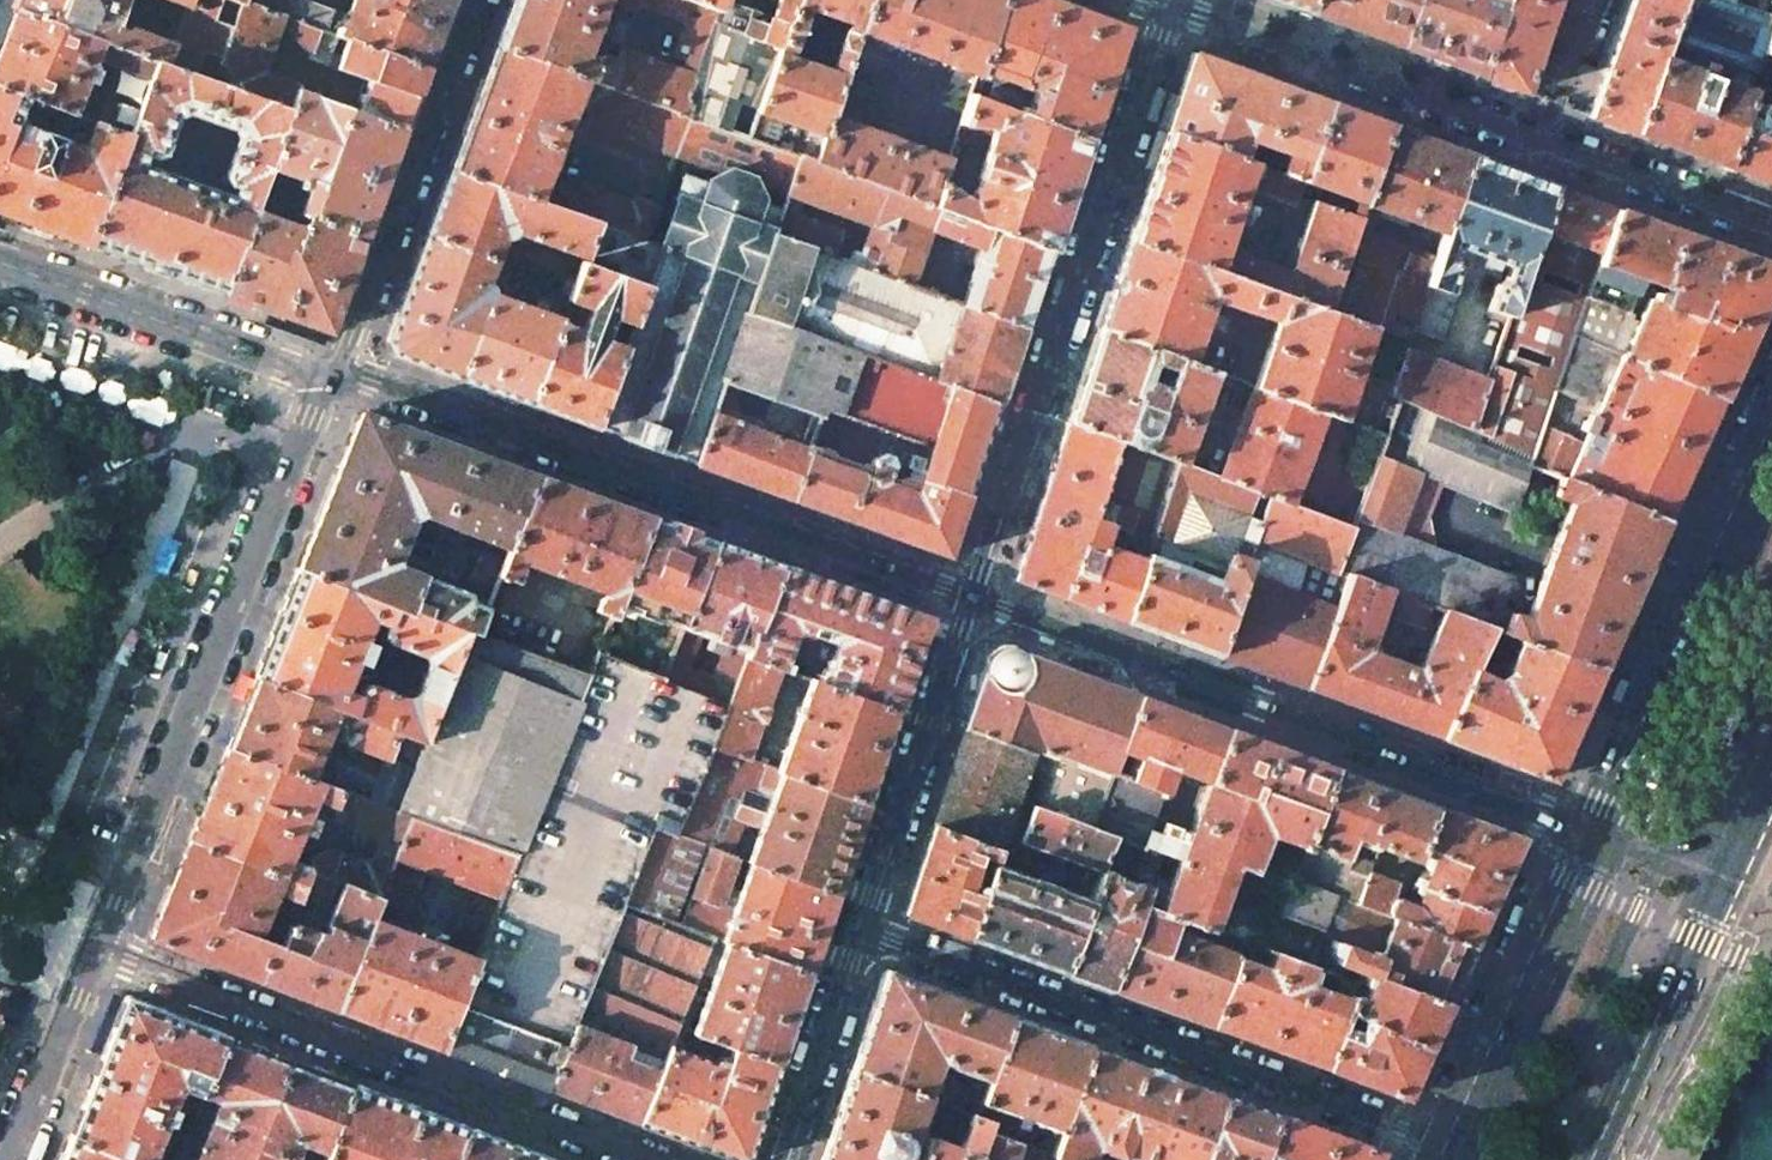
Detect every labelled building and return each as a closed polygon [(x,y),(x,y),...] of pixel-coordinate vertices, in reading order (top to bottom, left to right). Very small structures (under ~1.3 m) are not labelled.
[(16,10),(101,41),(158,61),(165,64),(172,44),(131,28),(129,29),(128,31),(116,27),(125,0),(20,0),(16,10)] [(239,0),(189,0),(186,7),(172,44),(165,64),(212,81),(242,1),(239,0)] [(340,36),(345,22),(344,22),(340,18),(338,16),(334,11),(332,10),(333,8),(319,3),(318,5),(304,0),(242,0),(242,1),(340,36)] [(345,22),(340,36),(348,39),(426,67),(442,22),(450,0),(353,0),(345,22)] [(512,1),(496,46),(585,80),(608,88),(618,60),(603,55),(596,58),(594,64),(582,60),(605,0),(513,0),(512,1)] [(619,4),(636,10),(639,2),(640,0),(617,0),(619,4)] [(639,2),(687,19),(693,2),(689,0),(640,0),(639,2)] [(789,24),(724,0),(720,11),(682,115),(691,118),(749,140),(789,24)] [(693,2),(720,11),(724,0),(689,0),(693,2)] [(832,116),(859,32),(870,0),(797,0),(792,15),(789,24),(749,140),(801,159),(816,164),(832,116)] [(775,9),(792,15),(797,0),(778,0),(775,9)] [(859,32),(901,47),(894,65),(929,77),(935,60),(978,75),(979,72),(1003,0),(870,0),(859,32)] [(1047,0),(1003,0),(979,72),(1024,87),(1021,95),(995,86),(992,88),(988,103),(1088,139),(1108,78),(1125,29),(1064,6),(1047,0)] [(1310,14),(1315,0),(1272,0),(1310,14)] [(1310,14),(1361,33),(1400,47),(1416,0),(1315,0),(1310,14)] [(1505,0),(1416,0),(1400,47),(1444,63),(1479,76),(1505,0)] [(1479,76),(1522,92),(1538,47),(1554,0),(1505,0),(1479,76)] [(1538,47),(1545,49),(1562,0),(1554,0),(1538,47)] [(1604,71),(1588,117),(1634,133),(1660,59),(1666,41),(1680,0),(1629,0),(1604,71)] [(1619,15),(1617,14),(1598,69),(1604,71),(1629,0),(1624,0),(1619,15)] [(1666,41),(1757,75),(1764,54),(1771,32),(1771,16),(1730,0),(1680,0),(1666,41)] [(340,36),(242,1),(212,81),(290,109),(297,89),(299,84),(264,72),(281,24),(309,55),(308,58),(329,66),(340,36)] [(720,11),(693,2),(687,19),(674,55),(685,61),(682,72),(622,50),(618,60),(608,88),(682,115),(720,11)] [(16,10),(0,50),(0,86),(91,119),(93,120),(99,103),(81,97),(86,82),(94,84),(98,76),(90,73),(94,62),(101,41),(16,10)] [(426,67),(348,39),(337,69),(370,82),(358,111),(404,128),(417,92),(426,67)] [(158,61),(101,41),(94,62),(102,62),(117,68),(97,121),(131,134),(158,61)] [(1757,75),(1666,41),(1660,59),(1751,93),(1757,75)] [(585,80),(496,46),(472,112),(450,170),(536,202),(544,182),(578,99),(585,80)] [(1273,83),(1192,53),(1178,94),(1166,131),(1240,158),(1247,140),(1288,154),(1282,174),(1304,182),(1330,104),(1273,83)] [(1751,93),(1660,59),(1634,133),(1685,152),(1725,167),(1745,109),(1751,93)] [(258,198),(269,169),(290,109),(212,81),(165,64),(158,61),(131,134),(91,245),(95,247),(160,270),(224,293),(254,210),(258,198)] [(682,115),(608,88),(585,80),(578,99),(581,101),(583,101),(587,106),(588,103),(595,107),(592,114),(588,124),(677,156),(691,118),(682,115)] [(0,86),(0,212),(19,219),(91,245),(131,134),(97,121),(95,120),(85,147),(83,148),(38,130),(39,116),(79,130),(87,129),(91,119),(0,86)] [(1762,112),(1757,109),(1755,113),(1745,109),(1725,167),(1763,181),(1771,184),(1771,86),(1762,112)] [(358,111),(297,89),(290,109),(269,169),(310,183),(299,213),(306,215),(364,236),(386,175),(404,128),(358,111)] [(988,103),(971,96),(956,142),(990,142),(970,203),(942,183),(934,208),(1050,251),(1071,190),(1088,139),(988,103)] [(1354,113),(1330,104),(1304,182),(1347,196),(1342,212),(1358,218),(1360,213),(1363,204),(1389,126),(1354,113)] [(950,159),(832,116),(816,164),(884,189),(934,208),(942,183),(950,159)] [(691,118),(677,156),(727,175),(760,187),(787,197),(787,196),(801,159),(749,140),(691,118)] [(1427,139),(1389,126),(1363,204),(1410,221),(1446,234),(1472,156),(1427,139)] [(1240,158),(1166,131),(1146,191),(1129,241),(1216,273),(1221,260),(1238,209),(1249,213),(1251,206),(1240,202),(1250,171),(1256,173),(1258,165),(1240,158)] [(1510,170),(1472,156),(1446,234),(1428,286),(1448,293),(1456,268),(1451,260),(1456,246),(1510,266),(1505,280),(1497,284),(1486,315),(1509,323),(1554,186),(1510,170)] [(816,164),(801,159),(787,196),(870,227),(877,209),(884,189),(816,164)] [(1284,298),(1340,319),(1364,248),(1350,243),(1358,218),(1342,212),(1299,197),(1304,182),(1282,174),(1262,166),(1254,192),(1291,205),(1269,269),(1239,258),(1235,257),(1233,257),(1230,257),(1225,259),(1223,260),(1221,260),(1216,273),(1284,298)] [(536,202),(450,170),(436,208),(426,234),(495,260),(503,238),(503,236),(512,231),(514,232),(582,257),(594,223),(536,202)] [(640,444),(695,464),(713,414),(725,382),(751,312),(778,237),(773,235),(780,215),(760,207),(760,187),(727,175),(712,189),(687,181),(663,248),(648,289),(597,429),(640,444)] [(560,188),(544,182),(536,202),(594,223),(646,242),(658,207),(635,198),(633,203),(573,181),(561,186),(560,188)] [(1576,330),(1598,263),(1616,209),(1583,197),(1554,186),(1509,323),(1489,382),(1473,430),(1481,433),(1534,455),(1543,428),(1555,391),(1576,330)] [(934,208),(884,189),(877,209),(931,229),(982,248),(963,305),(1025,328),(1039,284),(1050,251),(934,208)] [(931,229),(877,209),(870,227),(866,241),(857,266),(910,285),(931,229)] [(1616,209),(1598,263),(1645,280),(1668,288),(1664,297),(1655,292),(1652,300),(1648,299),(1640,316),(1624,353),(1721,399),(1753,328),(1771,286),(1771,266),(1616,209)] [(302,227),(254,210),(224,293),(278,313),(329,332),(347,282),(364,236),(306,215),(302,227)] [(866,241),(782,210),(780,215),(773,235),(778,237),(857,266),(866,241)] [(1372,218),(1360,213),(1358,218),(1350,243),(1364,248),(1340,319),(1371,330),(1386,335),(1409,344),(1413,331),(1428,286),(1446,234),(1410,221),(1403,244),(1366,233),(1372,218)] [(648,289),(663,248),(646,242),(594,223),(582,257),(580,263),(648,289)] [(460,379),(491,294),(488,294),(484,286),(486,284),(495,260),(426,234),(404,294),(387,341),(394,355),(460,379)] [(910,285),(857,266),(778,237),(751,312),(862,353),(1000,403),(1007,381),(1015,355),(1025,328),(963,305),(910,285)] [(1216,273),(1129,241),(1113,289),(1100,327),(1190,361),(1211,299),(1276,321),(1284,298),(1216,273)] [(564,308),(529,404),(567,418),(597,429),(648,289),(580,263),(564,308)] [(1645,280),(1598,263),(1576,330),(1624,353),(1640,316),(1633,313),(1633,314),(1628,312),(1645,280)] [(1448,293),(1428,286),(1413,331),(1441,341),(1457,296),(1448,293)] [(529,404),(564,308),(538,299),(534,310),(491,294),(460,379),(499,393),(529,404)] [(1340,319),(1284,298),(1276,321),(1255,385),(1325,411),(1342,417),(1371,330),(1340,319)] [(751,312),(725,382),(822,417),(825,409),(835,413),(840,415),(862,353),(751,312)] [(1190,361),(1100,327),(1081,386),(1069,421),(1119,440),(1178,462),(1181,463),(1216,370),(1190,361)] [(1624,353),(1576,330),(1555,391),(1598,409),(1582,445),(1543,428),(1534,455),(1530,466),(1560,478),(1666,521),(1721,399),(1624,353)] [(1409,344),(1386,335),(1357,423),(1391,436),(1404,402),(1391,397),(1407,350),(1409,344)] [(1489,382),(1407,350),(1391,397),(1404,402),(1439,416),(1473,430),(1489,382)] [(1000,403),(862,353),(840,415),(932,448),(979,465),(1000,403)] [(1290,504),(1325,411),(1255,385),(1219,477),(1258,492),(1277,499),(1290,504)] [(1439,416),(1404,402),(1391,436),(1357,528),(1341,571),(1348,573),(1390,589),(1403,594),(1431,604),(1446,610),(1490,627),(1506,633),(1514,614),(1520,598),(1517,597),(1508,575),(1434,548),(1429,518),(1443,484),(1417,474),(1439,416)] [(835,413),(825,409),(822,417),(810,449),(792,499),(862,525),(948,556),(967,499),(979,465),(932,448),(916,493),(884,482),(891,461),(887,456),(882,454),(876,456),(872,467),(835,454),(831,463),(819,458),(835,413)] [(322,511),(299,569),(379,601),(408,613),(410,608),(423,575),(392,563),(394,561),(397,557),(398,554),(398,552),(398,547),(401,548),(418,511),(422,514),(443,523),(471,453),(445,443),(361,413),(344,457),(322,511)] [(810,449),(713,414),(695,464),(747,483),(792,499),(810,449)] [(1473,430),(1439,416),(1417,474),(1443,484),(1513,513),(1530,466),(1477,445),(1481,433),(1473,430)] [(1119,440),(1069,421),(1046,491),(1016,580),(1125,621),(1147,554),(1152,540),(1128,532),(1122,552),(1104,545),(1110,526),(1093,520),(1119,440)] [(1178,462),(1119,440),(1093,520),(1110,526),(1128,532),(1152,540),(1178,462)] [(539,477),(471,453),(443,523),(485,539),(486,548),(480,550),(468,581),(471,587),(492,594),(499,577),(539,477)] [(1181,463),(1178,462),(1152,540),(1147,554),(1225,582),(1235,555),(1253,562),(1261,540),(1270,517),(1251,510),(1258,492),(1219,477),(1181,463)] [(589,495),(539,477),(499,577),(513,582),(518,569),(516,559),(609,593),(601,599),(596,612),(612,618),(651,518),(589,495)] [(1666,521),(1560,478),(1553,495),(1570,501),(1527,619),(1514,614),(1506,633),(1599,668),(1630,600),(1666,521)] [(1290,504),(1277,499),(1270,517),(1261,540),(1324,565),(1341,571),(1357,528),(1290,504)] [(684,626),(718,542),(680,528),(651,518),(612,618),(597,654),(664,677),(684,626)] [(1324,565),(1261,540),(1253,562),(1248,576),(1311,600),(1324,565)] [(741,550),(718,542),(684,626),(704,633),(713,637),(749,650),(782,565),(741,550)] [(1225,582),(1147,554),(1125,621),(1218,655),(1248,576),(1253,562),(1235,555),(1225,582)] [(833,584),(782,565),(749,650),(746,657),(781,669),(790,673),(793,666),(783,662),(796,629),(798,628),(813,633),(833,584)] [(1341,571),(1324,565),(1311,600),(1335,609),(1348,573),(1341,571)] [(379,601),(299,569),(274,630),(255,676),(336,709),(344,691),(372,618),(379,601)] [(1390,589),(1348,573),(1335,609),(1306,688),(1440,738),(1471,669),(1474,661),(1490,627),(1446,610),(1421,666),(1415,663),(1413,669),(1373,654),(1374,648),(1369,646),(1390,589)] [(468,593),(423,575),(410,608),(469,629),(478,632),(487,607),(472,602),(468,593)] [(1311,600),(1248,576),(1218,655),(1306,688),(1335,609),(1311,600)] [(928,618),(833,584),(813,633),(838,642),(825,677),(816,674),(814,681),(896,711),(914,659),(928,618)] [(1431,604),(1403,594),(1395,616),(1422,627),(1431,604)] [(389,641),(423,654),(428,664),(415,695),(406,699),(372,685),(370,685),(366,685),(362,687),(360,690),(357,696),(344,691),(336,709),(422,744),(469,629),(410,608),(408,613),(379,601),(372,618),(386,624),(383,630),(383,634),(384,637),(387,640),(389,641)] [(704,633),(684,626),(664,677),(729,700),(746,657),(749,650),(713,637),(709,648),(725,654),(718,672),(693,663),(704,633)] [(1506,633),(1490,627),(1474,661),(1483,665),(1492,645),(1502,648),(1506,652),(1497,673),(1505,676),(1500,688),(1494,679),(1471,669),(1440,738),(1549,778),(1599,668),(1506,633)] [(664,677),(597,654),(590,672),(478,632),(469,629),(422,744),(394,814),(410,821),(515,863),(501,898),(483,942),(476,958),(441,1046),(496,1067),(548,1087),(573,1026),(622,903),(653,827),(675,835),(711,746),(729,700),(664,677)] [(966,728),(1030,749),(1023,770),(1043,777),(1033,808),(1091,829),(1112,774),(1140,696),(1015,650),(1011,649),(1006,649),(997,652),(990,658),(987,663),(980,686),(966,728)] [(781,669),(746,657),(729,700),(711,746),(748,760),(781,669)] [(336,709),(255,676),(237,720),(227,747),(308,780),(336,709)] [(814,681),(810,680),(778,771),(781,772),(866,803),(883,753),(885,745),(896,711),(814,681)] [(1227,729),(1140,696),(1112,774),(1164,794),(1171,773),(1177,776),(1179,771),(1208,782),(1227,729)] [(422,744),(336,709),(308,780),(394,814),(422,744)] [(1021,843),(1033,808),(1043,777),(1023,770),(1030,749),(966,728),(948,782),(934,826),(997,850),(1016,857),(1021,843)] [(1208,782),(1179,861),(1160,911),(1177,917),(1186,920),(1211,930),(1234,867),(1253,874),(1268,835),(1281,840),(1305,848),(1307,843),(1334,768),(1227,729),(1208,782)] [(748,760),(711,746),(675,835),(700,844),(709,847),(736,857),(737,857),(741,847),(734,845),(743,820),(761,826),(781,772),(778,771),(748,760)] [(378,900),(395,857),(410,821),(394,814),(308,780),(227,747),(204,802),(189,841),(303,882),(308,867),(378,900)] [(1436,806),(1334,768),(1307,843),(1344,857),(1345,854),(1352,835),(1380,846),(1415,860),(1436,806)] [(866,803),(781,772),(761,826),(748,861),(751,862),(835,893),(852,843),(866,803)] [(1164,794),(1112,774),(1091,829),(1113,837),(1144,848),(1164,794)] [(1522,838),(1436,806),(1415,860),(1429,866),(1425,877),(1422,883),(1420,882),(1417,891),(1422,893),(1411,925),(1472,947),(1522,838)] [(1091,829),(1033,808),(1021,843),(1101,871),(1113,837),(1091,829)] [(515,863),(410,821),(395,857),(420,867),(470,886),(501,898),(515,863)] [(997,850),(934,826),(918,875),(905,913),(969,937),(988,879),(974,874),(980,856),(994,861),(997,850)] [(675,835),(653,827),(622,903),(670,920),(700,844),(675,835)] [(1110,988),(1140,904),(1159,854),(1144,848),(1113,837),(1101,871),(1091,899),(1064,972),(1090,981),(1110,988)] [(335,1006),(371,918),(378,900),(308,867),(303,882),(189,841),(165,898),(150,936),(243,971),(335,1006)] [(1344,857),(1307,843),(1305,848),(1293,881),(1358,905),(1370,873),(1373,864),(1345,854),(1344,857)] [(736,857),(709,847),(681,925),(714,937),(723,940),(733,911),(718,905),(736,857)] [(1016,857),(997,850),(994,861),(988,879),(969,937),(1019,955),(1064,972),(1091,899),(1014,871),(1016,857)] [(420,867),(395,857),(378,900),(371,918),(397,928),(420,867)] [(835,893),(751,862),(733,911),(723,940),(726,941),(809,971),(824,926),(835,893)] [(1405,887),(1370,873),(1358,905),(1394,918),(1405,887)] [(1358,905),(1293,881),(1280,915),(1324,932),(1345,939),(1358,905)] [(501,898),(470,886),(453,931),(483,942),(501,898)] [(622,903),(573,1026),(548,1087),(597,1106),(639,1122),(664,1061),(677,1029),(691,992),(714,937),(681,925),(670,920),(622,903)] [(1160,911),(1140,904),(1110,988),(1163,1008),(1211,1026),(1241,941),(1211,930),(1186,920),(1181,932),(1173,929),(1177,917),(1160,911)] [(1394,918),(1358,905),(1345,939),(1337,962),(1365,972),(1448,1002),(1472,947),(1411,925),(1394,918)] [(1324,932),(1280,915),(1268,950),(1311,965),(1324,932)] [(397,928),(371,918),(335,1006),(390,1027),(441,1046),(476,958),(397,928)] [(809,971),(726,941),(706,997),(691,992),(677,1029),(697,1035),(731,1047),(778,1063),(795,1012),(809,971)] [(1268,950),(1241,941),(1211,1026),(1270,1047),(1325,1067),(1344,1017),(1352,995),(1357,982),(1341,976),(1335,992),(1314,984),(1316,979),(1308,975),(1311,965),(1268,950)] [(1012,1016),(886,970),(867,1024),(852,1069),(940,1101),(960,1108),(966,1091),(955,1087),(958,1078),(937,1070),(941,1057),(946,1065),(989,1080),(1012,1016)] [(1344,1017),(1427,1048),(1437,1026),(1448,1002),(1365,972),(1364,976),(1371,980),(1364,1000),(1352,995),(1344,1017)] [(126,997),(94,1076),(69,1138),(125,1159),(149,1159),(167,1115),(173,1118),(177,1110),(171,1107),(178,1088),(177,1085),(181,1078),(185,1087),(203,1094),(226,1035),(161,1011),(126,997)] [(1043,1028),(1012,1016),(989,1080),(981,1101),(1059,1131),(1089,1045),(1043,1028)] [(1368,1083),(1405,1096),(1427,1048),(1344,1017),(1325,1067),(1368,1083)] [(677,1029),(664,1061),(639,1122),(693,1142),(739,1159),(746,1159),(764,1107),(778,1063),(731,1047),(725,1066),(693,1054),(697,1035),(677,1029)] [(226,1035),(203,1094),(218,1100),(194,1159),(250,1159),(290,1060),(252,1045),(226,1035)] [(1089,1045),(1059,1131),(1051,1154),(1068,1159),(1091,1159),(1095,1150),(1101,1149),(1131,1159),(1202,1159),(1225,1094),(1164,1072),(1089,1045)] [(290,1060),(250,1159),(292,1159),(300,1141),(327,1152),(353,1083),(321,1071),(290,1060)] [(852,1069),(830,1135),(822,1159),(920,1159),(908,1156),(919,1123),(931,1127),(940,1104),(940,1101),(852,1069)] [(353,1083),(327,1152),(324,1159),(455,1159),(468,1127),(412,1106),(353,1083)] [(1225,1094),(1202,1159),(1240,1159),(1241,1158),(1246,1159),(1259,1159),(1275,1113),(1255,1105),(1225,1094)] [(940,1101),(940,1104),(970,1115),(959,1147),(928,1136),(920,1159),(973,1159),(984,1129),(988,1118),(976,1114),(960,1108),(940,1101)] [(1275,1113),(1259,1159),(1376,1159),(1380,1151),(1327,1131),(1275,1113)] [(1003,1124),(988,1118),(984,1129),(1029,1146),(1033,1137),(1028,1135),(1028,1132),(1026,1127),(1010,1121),(1003,1124)] [(468,1127),(455,1159),(555,1159),(523,1148),(468,1127)] [(1051,1154),(1029,1146),(984,1129),(973,1159),(1068,1159),(1051,1154)] [(69,1138),(60,1159),(125,1159),(69,1138)]
